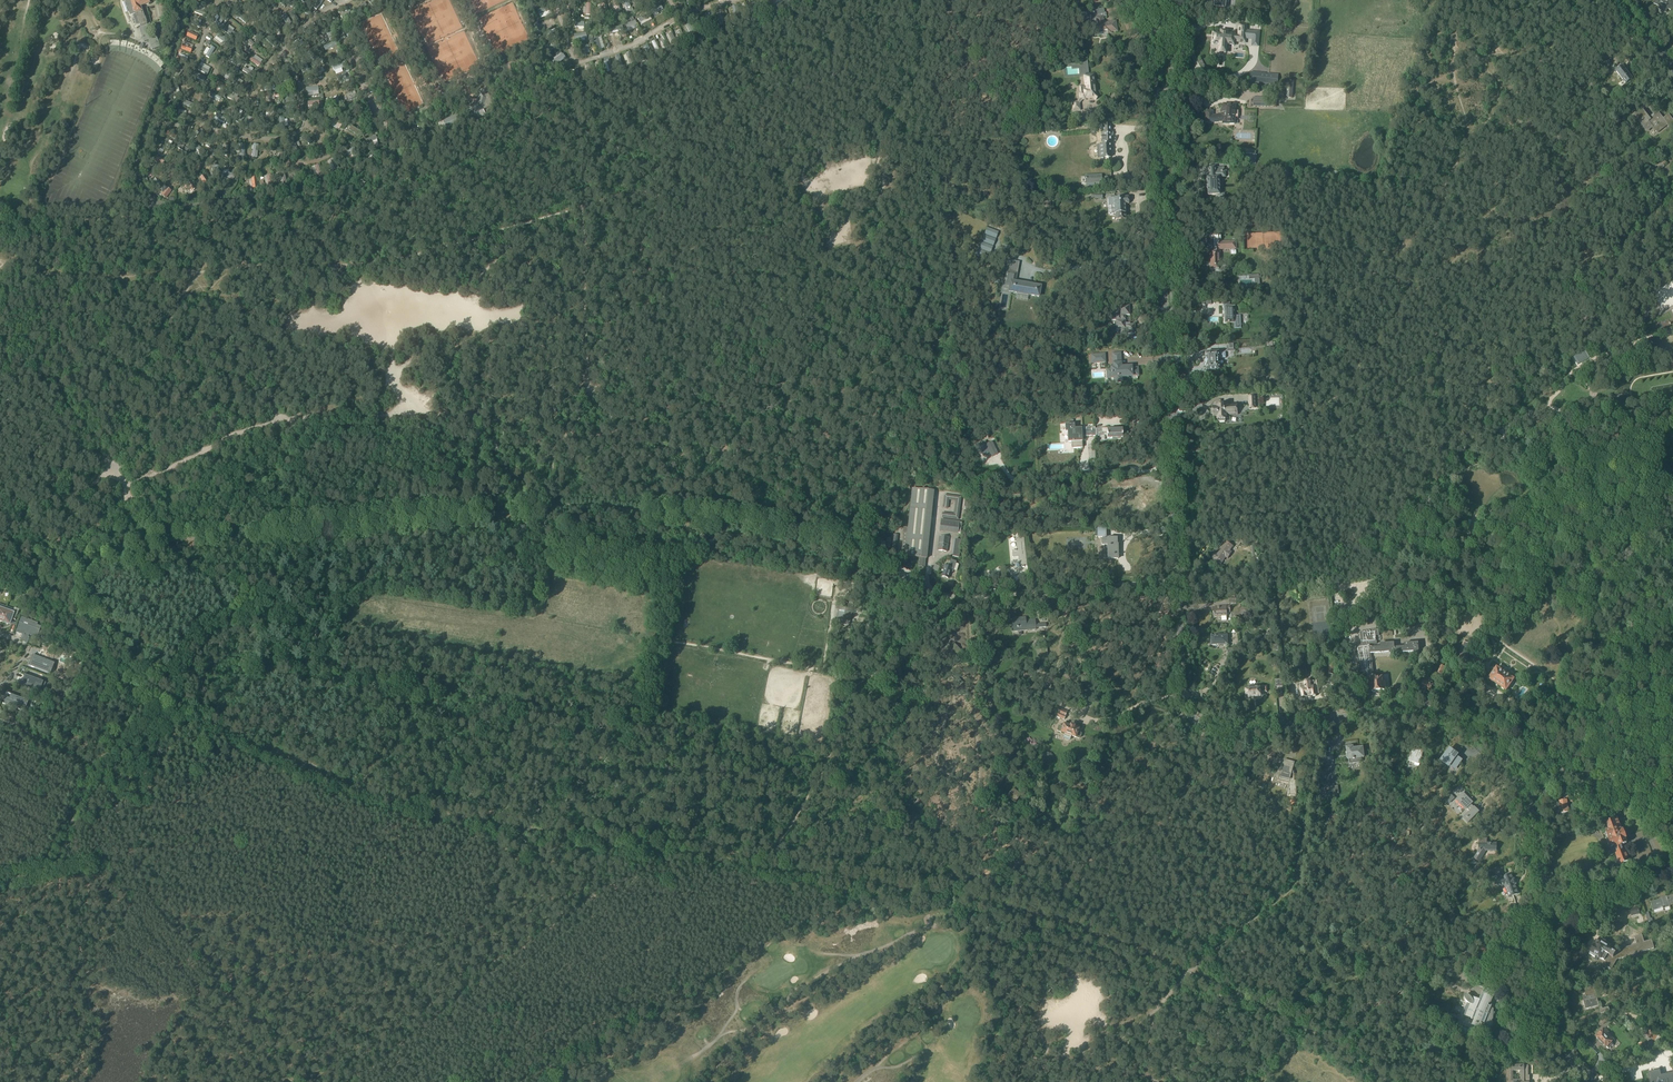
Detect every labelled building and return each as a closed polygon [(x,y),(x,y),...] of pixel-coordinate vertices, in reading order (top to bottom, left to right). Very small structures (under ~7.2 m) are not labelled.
[(130,16),(135,14),(139,25),(140,27),(147,25),(150,24),(145,9),(144,9),(143,6),(149,4),(148,0),(125,0),(130,16)] [(232,0),(229,0),(225,5),(229,9),(235,3),(232,0)] [(323,2),(320,0),(319,0),(313,8),(316,11),(323,2)] [(1215,1),(1214,0),(1213,7),(1224,9),(1225,0),(1215,0),(1215,1)] [(1672,3),(1665,0),(1656,0),(1654,4),(1660,7),(1659,10),(1666,13),(1667,10),(1672,12),(1672,10),(1672,4),(1672,3)] [(250,12),(262,10),(261,2),(248,5),(250,12)] [(367,7),(364,3),(354,10),(357,15),(367,7)] [(1103,9),(1085,12),(1086,17),(1091,16),(1091,20),(1095,20),(1096,24),(1092,25),(1094,36),(1111,33),(1111,32),(1114,32),(1117,31),(1116,22),(1106,23),(1104,24),(1103,17),(1097,18),(1096,15),(1104,13),(1103,9)] [(343,21),(352,15),(349,11),(341,17),(343,21)] [(287,28),(292,26),(286,14),(281,17),(287,28)] [(202,22),(191,17),(188,24),(199,28),(202,22)] [(330,27),(339,23),(337,19),(328,23),(330,27)] [(212,28),(217,31),(222,23),(218,20),(212,28)] [(305,34),(316,27),(313,23),(302,30),(305,34)] [(1212,33),(1211,44),(1219,45),(1219,50),(1225,51),(1226,45),(1233,46),(1234,42),(1245,43),(1245,39),(1253,39),(1252,47),(1257,47),(1259,32),(1246,31),(1247,26),(1239,25),(1237,38),(1234,37),(1234,36),(1227,35),(1227,34),(1220,33),(1220,34),(1212,33)] [(140,29),(144,42),(149,40),(152,50),(159,47),(156,38),(151,39),(147,27),(140,29)] [(233,39),(236,35),(225,27),(222,31),(233,39)] [(186,37),(196,41),(198,36),(188,32),(186,37)] [(273,48),(277,44),(269,36),(265,40),(273,48)] [(293,52),(304,45),(301,41),(290,47),(293,52)] [(180,50),(191,54),(193,49),(183,45),(180,50)] [(209,59),(215,49),(211,47),(205,57),(209,59)] [(186,66),(188,60),(178,56),(176,61),(186,66)] [(258,68),(261,64),(251,58),(249,61),(258,68)] [(1604,70),(1611,65),(1606,59),(1600,64),(1604,70)] [(317,77),(322,74),(317,63),(312,65),(317,77)] [(334,72),(346,68),(344,63),(332,68),(334,72)] [(1627,84),(1630,82),(1629,82),(1632,80),(1629,76),(1630,75),(1622,64),(1619,67),(1620,69),(1616,72),(1626,84),(1627,84)] [(209,72),(199,66),(197,70),(207,76),(209,72)] [(176,80),(183,71),(180,68),(172,78),(176,80)] [(252,78),(254,74),(244,68),(242,71),(252,78)] [(1256,72),(1255,82),(1273,84),(1274,74),(1269,73),(1269,74),(1265,73),(1256,72)] [(203,83),(206,78),(195,73),(193,77),(203,83)] [(338,83),(350,78),(348,73),(336,78),(338,83)] [(1096,100),(1099,97),(1096,94),(1094,75),(1084,76),(1085,87),(1081,88),(1081,93),(1079,93),(1080,100),(1085,100),(1085,98),(1093,97),(1096,100)] [(241,90),(243,86),(234,80),(231,84),(241,90)] [(227,91),(229,87),(217,82),(215,86),(227,91)] [(209,97),(219,102),(221,98),(211,93),(209,97)] [(192,109),(193,104),(182,101),(180,105),(192,109)] [(1223,125),(1234,126),(1235,121),(1235,106),(1224,106),(1224,111),(1222,112),(1222,113),(1222,114),(1223,115),(1223,119),(1213,118),(1213,114),(1207,113),(1206,124),(1218,124),(1218,123),(1223,123),(1223,125)] [(1656,134),(1667,126),(1669,128),(1672,125),(1672,121),(1668,115),(1663,119),(1658,113),(1650,119),(1642,109),(1633,115),(1647,133),(1652,129),(1656,134)] [(239,127),(247,116),(243,112),(234,123),(239,127)] [(224,124),(227,120),(218,113),(215,117),(224,124)] [(447,128),(458,122),(455,116),(444,121),(447,128)] [(244,130),(249,132),(253,119),(248,118),(244,130)] [(1110,142),(1109,125),(1102,125),(1102,133),(1104,133),(1104,135),(1103,136),(1102,137),(1102,138),(1102,139),(1103,140),(1104,140),(1105,144),(1100,144),(1100,158),(1103,158),(1104,160),(1109,160),(1109,157),(1110,157),(1109,142),(1110,142)] [(177,135),(168,131),(166,135),(175,140),(177,135)] [(153,162),(163,167),(166,161),(156,156),(153,162)] [(1224,196),(1224,194),(1219,194),(1220,193),(1220,189),(1219,189),(1219,188),(1219,184),(1218,178),(1219,178),(1219,177),(1218,177),(1218,172),(1220,172),(1220,173),(1223,173),(1222,172),(1224,172),(1224,173),(1225,173),(1225,172),(1224,172),(1224,168),(1215,168),(1215,167),(1208,167),(1208,178),(1206,178),(1207,184),(1206,184),(1207,190),(1207,196),(1215,195),(1216,199),(1224,198),(1224,196)] [(199,178),(205,186),(209,182),(203,175),(199,178)] [(1102,184),(1102,175),(1085,176),(1085,184),(1102,184)] [(184,185),(191,195),(196,191),(189,181),(184,185)] [(165,201),(174,192),(169,187),(160,196),(165,201)] [(1113,199),(1109,199),(1109,205),(1114,205),(1115,214),(1115,216),(1115,220),(1126,220),(1127,220),(1126,212),(1125,212),(1125,204),(1125,203),(1128,203),(1128,197),(1119,197),(1119,198),(1113,199)] [(987,228),(984,234),(996,239),(999,232),(987,228)] [(984,235),(982,241),(994,246),(996,239),(984,235)] [(1212,252),(1210,253),(1210,266),(1215,266),(1215,267),(1218,267),(1218,266),(1220,266),(1220,249),(1236,249),(1236,241),(1221,242),(1220,235),(1211,235),(1212,252)] [(982,242),(979,249),(991,253),(993,246),(982,242)] [(979,249),(977,256),(988,260),(991,254),(979,249)] [(1008,260),(1006,271),(1017,273),(1018,262),(1008,260)] [(1016,275),(1017,273),(1006,271),(1003,285),(1010,286),(1009,292),(1039,297),(1041,286),(1013,281),(1015,274),(1016,275)] [(1249,275),(1249,279),(1254,279),(1254,286),(1260,286),(1259,275),(1249,275)] [(1126,325),(1125,316),(1130,315),(1129,306),(1120,306),(1120,315),(1111,316),(1111,321),(1116,321),(1116,330),(1121,330),(1121,335),(1135,334),(1135,324),(1126,325)] [(1234,307),(1223,307),(1223,312),(1224,312),(1224,313),(1224,318),(1225,318),(1225,323),(1227,323),(1227,324),(1229,324),(1229,323),(1240,323),(1240,316),(1234,317),(1234,307)] [(1226,343),(1227,352),(1235,352),(1235,343),(1226,343)] [(1573,358),(1578,366),(1589,359),(1585,351),(1573,358)] [(1219,353),(1217,353),(1204,353),(1205,360),(1204,360),(1205,366),(1205,372),(1218,371),(1218,358),(1219,358),(1219,359),(1225,359),(1225,352),(1219,353)] [(1114,381),(1119,381),(1121,381),(1121,376),(1122,376),(1122,377),(1123,377),(1128,377),(1128,376),(1137,375),(1137,369),(1131,369),(1131,367),(1127,367),(1126,367),(1123,367),(1120,368),(1120,364),(1113,364),(1114,368),(1111,368),(1111,370),(1111,376),(1111,377),(1112,377),(1114,376),(1114,381)] [(1240,415),(1246,414),(1246,411),(1250,411),(1250,408),(1255,408),(1254,397),(1248,397),(1249,406),(1240,406),(1240,415)] [(1224,406),(1219,406),(1216,406),(1216,407),(1213,407),(1213,417),(1217,417),(1217,420),(1217,419),(1217,422),(1225,422),(1225,413),(1237,413),(1236,406),(1224,407),(1224,406)] [(1074,429),(1074,425),(1067,425),(1068,442),(1071,442),(1072,448),(1082,448),(1081,429),(1074,429)] [(1095,429),(1095,436),(1107,436),(1107,439),(1123,438),(1122,429),(1108,430),(1108,428),(1095,429)] [(978,444),(984,456),(990,453),(992,457),(998,454),(992,441),(986,444),(985,441),(978,444)] [(905,557),(919,558),(918,567),(925,568),(926,559),(927,559),(934,491),(912,489),(907,533),(904,533),(902,551),(905,551),(905,557)] [(954,514),(942,513),(942,518),(958,520),(962,497),(945,495),(943,508),(948,509),(949,500),(956,501),(954,514)] [(962,523),(941,520),(940,531),(960,533),(962,523)] [(1107,546),(1107,560),(1119,559),(1118,544),(1117,544),(1117,538),(1106,538),(1106,529),(1095,529),(1095,537),(1097,537),(1097,538),(1102,538),(1102,539),(1102,540),(1101,542),(1101,544),(1101,545),(1102,546),(1107,546)] [(940,537),(938,551),(946,552),(949,538),(940,537)] [(1019,567),(1020,567),(1020,568),(1021,568),(1021,567),(1022,567),(1022,568),(1024,567),(1027,567),(1027,566),(1026,561),(1026,558),(1026,553),(1025,553),(1024,538),(1016,538),(1016,539),(1017,550),(1017,551),(1016,551),(1016,550),(1014,550),(1014,551),(1012,551),(1012,552),(1013,552),(1013,557),(1013,558),(1014,558),(1014,557),(1018,557),(1018,561),(1019,561),(1019,562),(1020,562),(1020,567),(1019,567)] [(955,540),(953,557),(958,557),(961,541),(955,540)] [(1228,558),(1232,552),(1230,551),(1233,546),(1225,541),(1217,554),(1215,552),(1211,558),(1213,560),(1213,561),(1220,566),(1226,557),(1228,558)] [(942,568),(944,569),(942,577),(948,578),(950,571),(953,572),(956,562),(951,560),(949,565),(944,563),(942,568)] [(849,626),(853,609),(839,606),(836,623),(849,626)] [(1226,607),(1226,606),(1221,606),(1221,608),(1213,608),(1214,617),(1221,616),(1222,621),(1227,621),(1227,616),(1227,612),(1230,612),(1230,607),(1226,607)] [(12,613),(5,610),(1,622),(8,625),(11,619),(15,621),(19,610),(14,608),(13,611),(12,613)] [(24,635),(22,635),(20,641),(27,643),(29,637),(28,637),(28,635),(37,638),(41,627),(37,625),(38,623),(21,617),(16,631),(24,634),(24,635)] [(1025,621),(1025,618),(1011,619),(1012,631),(1022,631),(1022,628),(1026,628),(1026,630),(1036,630),(1035,620),(1025,621)] [(1362,646),(1357,646),(1357,647),(1358,660),(1359,665),(1359,667),(1359,668),(1360,668),(1360,672),(1366,671),(1367,679),(1367,683),(1368,683),(1369,688),(1370,692),(1371,692),(1372,692),(1373,692),(1374,693),(1375,693),(1376,692),(1382,691),(1384,690),(1386,690),(1386,689),(1385,683),(1383,683),(1382,678),(1375,679),(1375,678),(1375,675),(1374,675),(1373,668),(1372,664),(1372,658),(1371,658),(1371,654),(1389,652),(1390,654),(1414,652),(1414,653),(1414,654),(1418,654),(1419,654),(1418,643),(1404,644),(1405,647),(1397,648),(1394,648),(1394,643),(1380,644),(1381,648),(1372,648),(1370,648),(1369,645),(1377,644),(1376,636),(1379,636),(1378,630),(1362,632),(1360,632),(1362,646)] [(1215,636),(1210,637),(1211,645),(1219,644),(1219,646),(1223,646),(1228,646),(1228,644),(1227,637),(1227,636),(1222,636),(1221,634),(1215,634),(1215,636)] [(1460,651),(1469,654),(1472,645),(1464,642),(1460,651)] [(953,644),(943,654),(950,661),(960,651),(953,644)] [(33,661),(31,667),(50,674),(54,663),(33,655),(31,660),(33,661)] [(1476,657),(1472,662),(1477,665),(1480,660),(1476,657)] [(1505,674),(1494,666),(1491,671),(1494,674),(1490,679),(1491,680),(1491,681),(1493,683),(1494,683),(1497,684),(1496,685),(1499,687),(1500,686),(1502,688),(1502,689),(1504,690),(1505,690),(1506,691),(1514,680),(1509,677),(1510,676),(1507,674),(1505,674)] [(18,684),(17,685),(39,693),(41,688),(43,682),(46,683),(23,674),(23,675),(24,675),(22,681),(19,680),(18,682),(18,684)] [(1430,692),(1430,691),(1433,683),(1423,679),(1419,688),(1430,692)] [(1307,696),(1312,695),(1312,696),(1317,695),(1317,694),(1319,693),(1318,688),(1317,682),(1310,682),(1308,681),(1306,682),(1305,683),(1300,684),(1302,697),(1307,697),(1307,696)] [(1251,686),(1251,688),(1247,689),(1247,697),(1248,697),(1249,698),(1250,698),(1251,697),(1256,697),(1258,697),(1259,697),(1260,697),(1260,692),(1267,692),(1266,687),(1259,687),(1259,688),(1256,688),(1255,686),(1255,685),(1251,685),(1251,686)] [(5,697),(2,704),(22,711),(26,713),(29,707),(27,706),(28,701),(6,693),(5,697)] [(1059,710),(1056,718),(1064,720),(1067,712),(1067,711),(1061,709),(1061,710),(1059,710)] [(1070,725),(1064,723),(1063,727),(1058,725),(1057,731),(1061,732),(1061,733),(1064,734),(1064,737),(1070,739),(1071,736),(1075,738),(1075,737),(1079,739),(1081,733),(1077,732),(1079,727),(1071,724),(1070,725)] [(1353,747),(1347,748),(1348,754),(1347,754),(1347,758),(1348,758),(1348,760),(1349,759),(1350,764),(1361,762),(1361,758),(1364,758),(1363,753),(1364,753),(1364,749),(1363,749),(1362,748),(1353,749),(1353,747)] [(1411,749),(1408,761),(1415,763),(1414,766),(1419,767),(1423,751),(1420,750),(1419,751),(1411,749)] [(1457,755),(1450,749),(1441,761),(1445,763),(1445,764),(1446,765),(1446,764),(1449,766),(1451,764),(1456,767),(1461,761),(1456,757),(1457,755)] [(1324,755),(1325,758),(1325,763),(1333,762),(1332,754),(1324,755)] [(1294,781),(1294,771),(1293,771),(1295,762),(1285,760),(1282,771),(1280,771),(1275,778),(1279,781),(1284,782),(1289,783),(1289,788),(1288,789),(1287,791),(1287,793),(1287,794),(1287,796),(1297,796),(1296,781),(1294,781)] [(1001,786),(1004,778),(997,776),(995,784),(1001,786)] [(1021,794),(1013,788),(1007,797),(1015,803),(1021,794)] [(1465,810),(1467,809),(1469,811),(1462,818),(1467,823),(1479,812),(1474,807),(1471,805),(1473,803),(1463,792),(1455,800),(1465,810)] [(1571,804),(1574,801),(1569,795),(1566,798),(1568,800),(1567,801),(1559,803),(1561,815),(1565,814),(1565,815),(1569,815),(1567,803),(1570,802),(1571,804)] [(1618,819),(1608,823),(1607,823),(1609,830),(1606,831),(1611,847),(1614,846),(1615,848),(1614,848),(1615,851),(1616,851),(1617,853),(1615,854),(1619,865),(1628,862),(1624,851),(1623,851),(1621,846),(1626,844),(1623,835),(1624,834),(1623,830),(1622,831),(1618,819)] [(1496,851),(1496,844),(1486,844),(1487,839),(1479,839),(1479,851),(1474,859),(1479,861),(1485,851),(1496,851)] [(1518,894),(1511,875),(1502,878),(1502,879),(1496,881),(1498,887),(1504,885),(1509,897),(1518,894)] [(1670,906),(1667,897),(1667,896),(1659,899),(1650,902),(1653,911),(1662,908),(1663,909),(1670,907),(1670,906)] [(1629,905),(1631,917),(1642,914),(1639,903),(1629,905)] [(1648,912),(1645,914),(1648,926),(1653,924),(1652,918),(1650,919),(1648,912)] [(1447,920),(1451,931),(1458,929),(1454,917),(1447,920)] [(1644,943),(1642,935),(1634,938),(1636,945),(1626,948),(1625,947),(1621,948),(1622,949),(1617,951),(1610,946),(1610,945),(1600,939),(1595,946),(1594,946),(1589,954),(1595,958),(1596,956),(1604,961),(1604,960),(1606,961),(1601,967),(1605,969),(1607,966),(1611,969),(1616,960),(1654,949),(1651,941),(1644,943)] [(1480,951),(1489,954),(1491,948),(1482,945),(1480,951)] [(1585,1009),(1598,1006),(1594,989),(1593,986),(1583,988),(1584,991),(1585,996),(1582,997),(1585,1009)] [(1467,1003),(1462,1016),(1474,1021),(1472,1026),(1480,1030),(1482,1024),(1481,1024),(1482,1023),(1484,1023),(1484,1025),(1487,1027),(1488,1028),(1489,1028),(1490,1028),(1491,1028),(1492,1027),(1492,1026),(1493,1026),(1493,1025),(1493,1016),(1494,1017),(1495,1013),(1493,1013),(1494,1010),(1491,1009),(1492,1006),(1491,1006),(1491,1007),(1488,1006),(1489,1005),(1490,1006),(1495,993),(1484,988),(1479,1000),(1472,997),(1471,998),(1470,997),(1469,996),(1468,995),(1467,995),(1466,995),(1465,995),(1464,996),(1464,997),(1464,999),(1465,1000),(1466,1001),(1467,1002),(1467,1003)] [(1601,1007),(1599,1008),(1601,1016),(1604,1015),(1603,1013),(1609,1012),(1608,1008),(1602,1009),(1601,1007)] [(1642,1028),(1646,1035),(1648,1030),(1651,1029),(1649,1025),(1642,1028)] [(1609,1049),(1613,1045),(1611,1043),(1614,1040),(1608,1033),(1608,1032),(1604,1028),(1596,1036),(1597,1037),(1597,1038),(1598,1039),(1599,1039),(1603,1044),(1603,1045),(1604,1046),(1605,1046),(1606,1047),(1606,1046),(1609,1049)] [(1646,1037),(1654,1041),(1658,1034),(1650,1030),(1646,1037)] [(1524,1064),(1511,1064),(1511,1067),(1506,1067),(1506,1078),(1506,1081),(1529,1081),(1529,1075),(1528,1075),(1528,1065),(1524,1065),(1524,1064)] [(1672,1081),(1671,1076),(1659,1079),(1658,1073),(1650,1075),(1652,1081),(1672,1081)]
